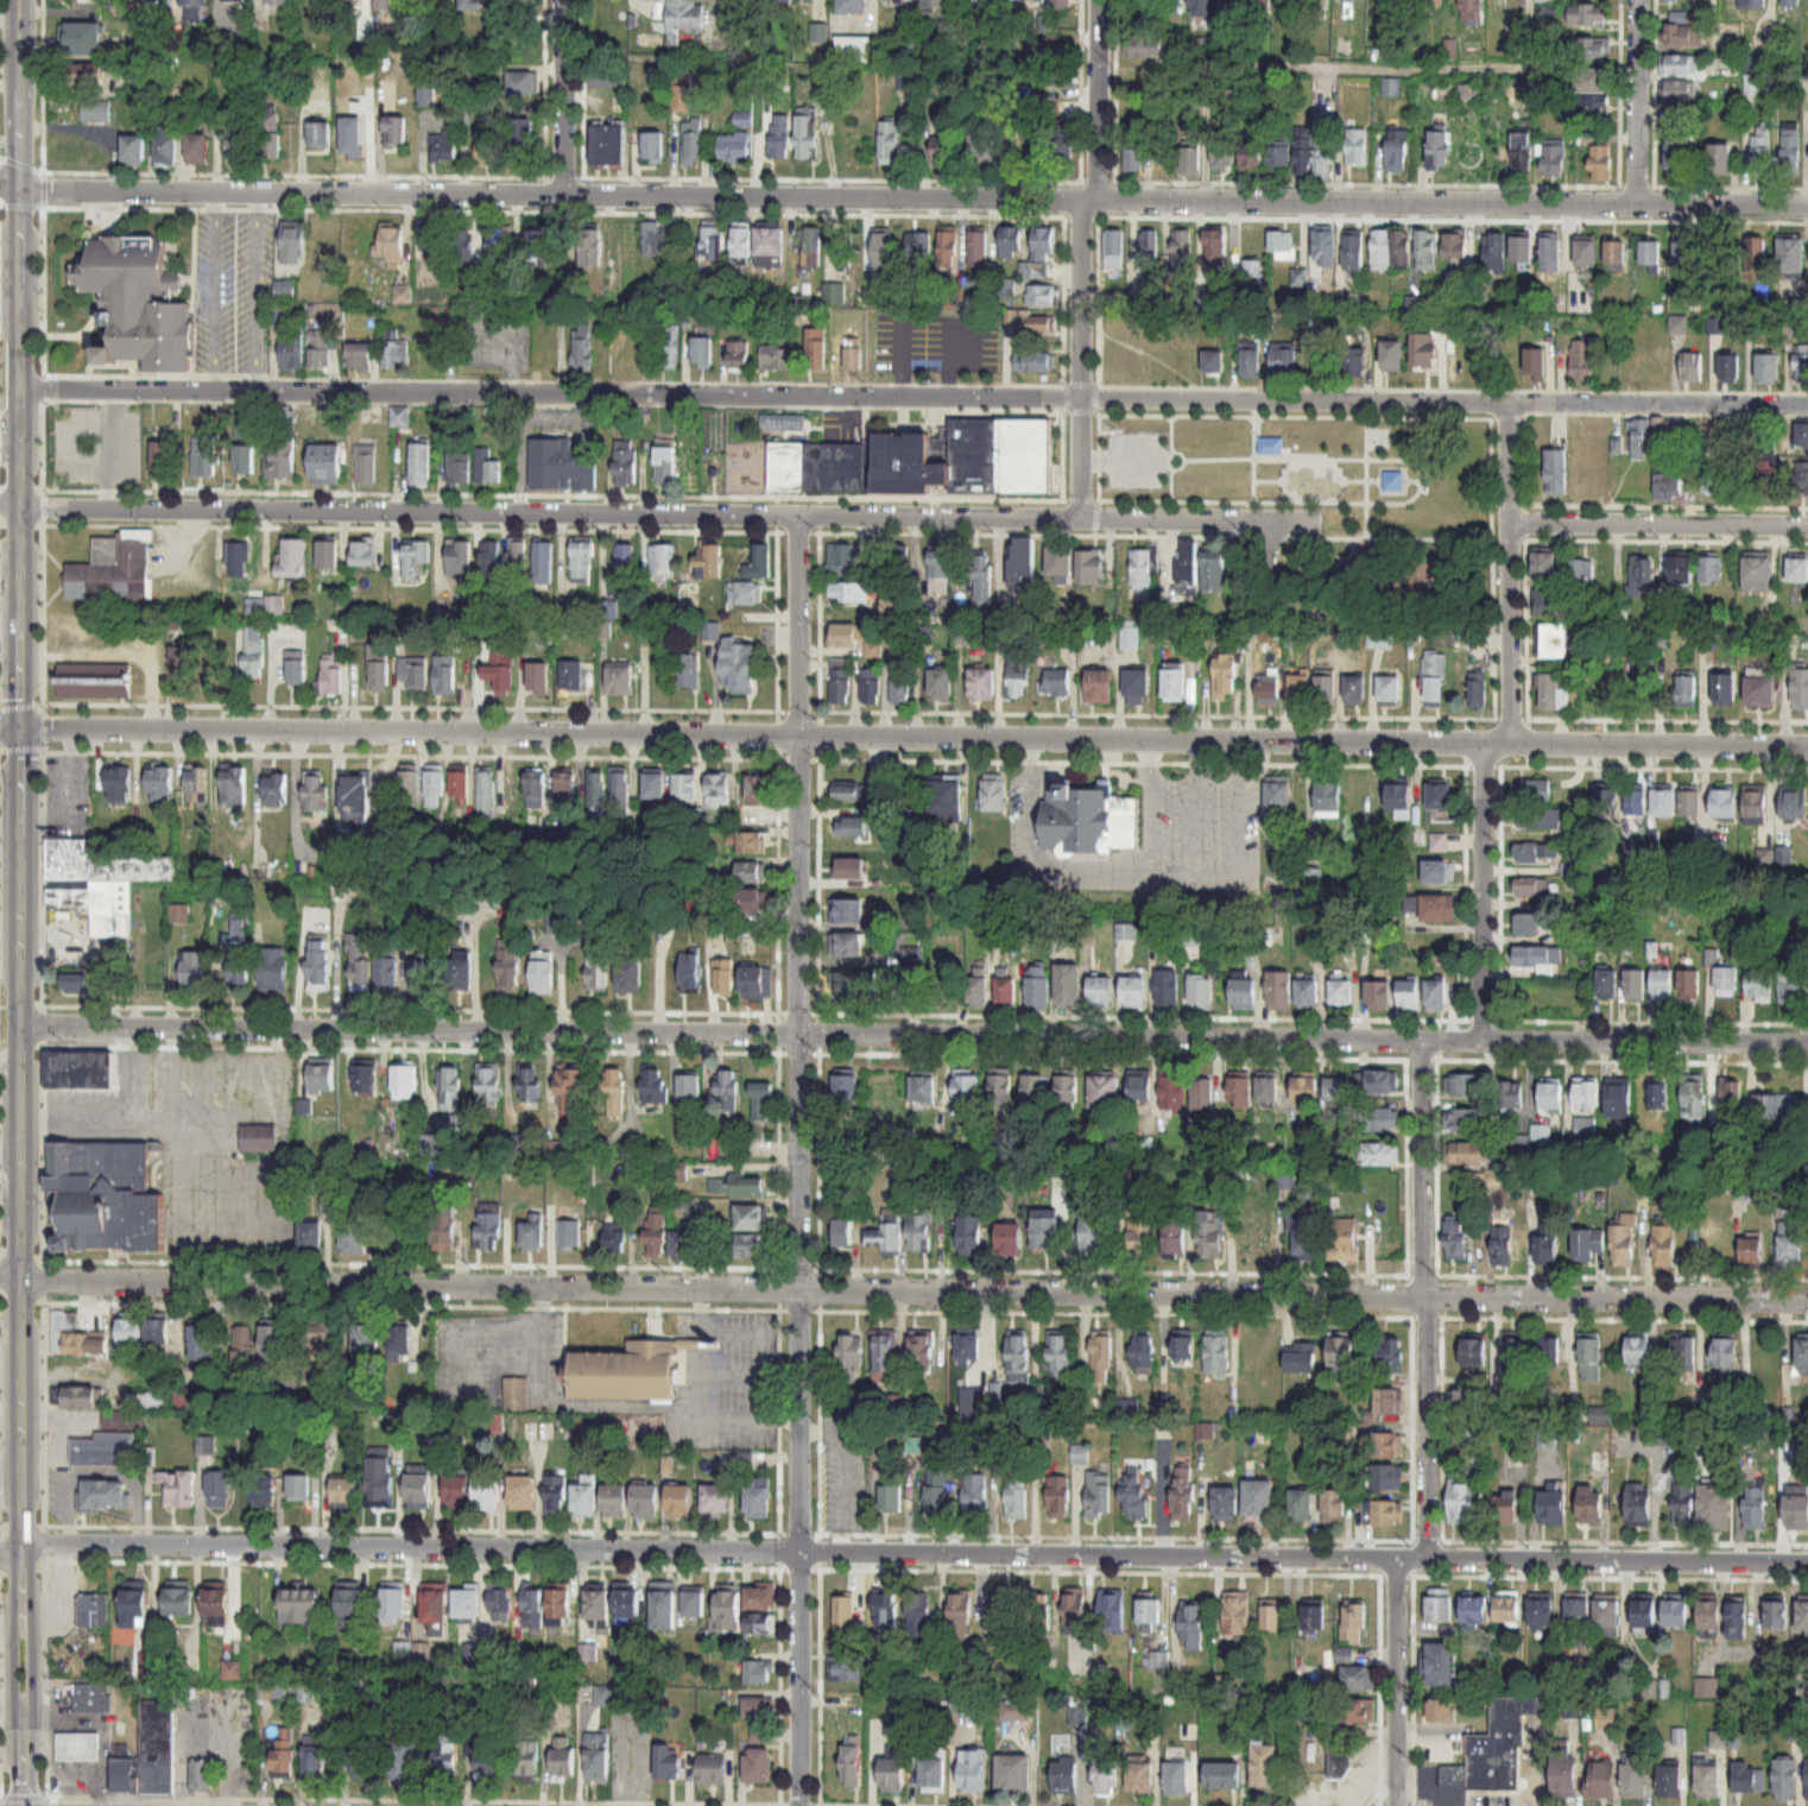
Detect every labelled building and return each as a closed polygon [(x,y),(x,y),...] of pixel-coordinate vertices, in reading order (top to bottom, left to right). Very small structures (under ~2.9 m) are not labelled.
[(373,10),(391,10),(391,0),(373,0),(373,10)] [(483,11),(483,0),(460,0),(460,11),(483,11)] [(704,6),(696,6),(696,0),(668,0),(668,44),(679,44),(678,31),(704,31),(704,6)] [(838,14),(867,14),(867,0),(838,0),(838,14)] [(923,11),(951,11),(951,0),(923,0),(923,11)] [(1072,12),(1072,0),(1054,0),(1054,12),(1072,12)] [(1193,19),(1211,19),(1211,0),(1193,0),(1193,19)] [(1272,0),(1255,0),(1255,16),(1272,16),(1272,0)] [(1330,20),(1330,0),(1313,0),(1313,20),(1330,20)] [(1382,14),(1402,14),(1402,0),(1382,0),(1382,14)] [(1423,9),(1445,9),(1445,0),(1423,0),(1423,9)] [(1485,0),(1462,0),(1462,25),(1485,25),(1485,0)] [(1746,10),(1769,10),(1769,0),(1746,0),(1746,10)] [(1781,9),(1801,9),(1801,0),(1781,0),(1781,9)] [(1607,27),(1607,6),(1568,6),(1568,27),(1607,27)] [(100,24),(61,24),(61,56),(100,56),(100,24)] [(827,43),(827,25),(813,25),(813,43),(827,43)] [(1666,47),(1700,47),(1700,26),(1666,26),(1666,47)] [(871,38),(837,38),(837,64),(871,64),(871,38)] [(1163,39),(1130,39),(1130,60),(1163,60),(1163,39)] [(1570,60),(1611,60),(1611,39),(1570,39),(1570,60)] [(1697,76),(1697,56),(1663,56),(1663,76),(1697,76)] [(102,65),(64,65),(64,87),(102,87),(102,65)] [(1074,65),(1039,65),(1039,87),(1074,87),(1074,65)] [(1567,94),(1610,94),(1610,70),(1567,70),(1567,94)] [(537,95),(537,73),(507,73),(507,95),(537,95)] [(435,102),(435,76),(419,76),(419,102),(435,102)] [(1666,100),(1696,100),(1696,82),(1666,82),(1666,100)] [(690,86),(672,86),(672,112),(690,112),(690,86)] [(1581,99),(1581,122),(1610,122),(1610,99),(1581,99)] [(109,102),(81,102),(81,124),(109,124),(109,102)] [(260,162),(279,162),(279,115),(260,115),(260,162)] [(788,160),(788,116),(769,116),(769,160),(788,160)] [(795,117),(795,162),(816,162),(816,117),(795,117)] [(405,119),(384,119),(384,148),(405,148),(405,119)] [(530,121),(510,121),(510,162),(530,162),(530,121)] [(898,123),(878,123),(878,166),(898,166),(898,123)] [(226,165),(248,165),(248,124),(226,124),(226,165)] [(330,125),(308,125),(308,151),(330,151),(330,125)] [(497,125),(476,125),(476,165),(497,165),(497,125)] [(1801,177),(1801,125),(1782,125),(1782,177),(1801,177)] [(155,167),(175,167),(175,128),(155,128),(155,167)] [(624,128),(592,128),(592,168),(624,168),(624,128)] [(1071,140),(1065,140),(1065,128),(1053,128),(1053,169),(1071,169),(1071,140)] [(1331,139),(1312,139),(1312,128),(1296,129),(1297,180),(1314,179),(1314,181),(1331,180),(1331,139)] [(970,166),(994,166),(994,129),(970,129),(970,166)] [(456,131),(433,131),(433,162),(456,162),(456,131)] [(1368,168),(1368,131),(1347,131),(1347,168),(1368,168)] [(1408,131),(1387,131),(1387,173),(1408,173),(1408,131)] [(1450,172),(1450,133),(1428,133),(1428,172),(1450,172)] [(1690,176),(1690,133),(1667,133),(1667,176),(1690,176)] [(642,134),(642,166),(662,166),(662,134),(642,134)] [(683,165),(700,165),(700,134),(683,134),(683,165)] [(748,136),(718,136),(718,163),(748,163),(748,136)] [(120,166),(143,166),(143,137),(120,137),(120,166)] [(206,137),(185,137),(185,166),(206,166),(206,137)] [(1771,176),(1771,137),(1752,137),(1752,176),(1771,176)] [(952,165),(952,139),(931,139),(931,165),(952,165)] [(1290,143),(1270,143),(1270,172),(1290,172),(1290,143)] [(1212,146),(1212,172),(1233,172),(1233,146),(1212,146)] [(1731,146),(1710,146),(1710,176),(1731,176),(1731,146)] [(1262,172),(1262,147),(1241,147),(1241,172),(1262,172)] [(1544,173),(1565,173),(1565,147),(1544,147),(1544,173)] [(1591,184),(1611,184),(1611,147),(1591,147),(1591,184)] [(1143,151),(1124,151),(1124,175),(1143,175),(1143,151)] [(1200,151),(1181,151),(1181,178),(1201,177),(1200,151)] [(1532,173),(1532,153),(1513,153),(1513,173),(1532,173)] [(659,221),(642,221),(642,254),(659,254),(659,260),(673,260),(673,232),(659,232),(659,221)] [(280,264),(305,264),(305,222),(280,222),(280,264)] [(731,257),(750,257),(750,223),(731,223),(731,257)] [(340,261),(340,225),(317,225),(317,261),(340,261)] [(379,260),(402,260),(402,227),(379,226),(379,260)] [(722,226),(701,226),(701,261),(722,261),(722,226)] [(1021,226),(1002,226),(1002,258),(1021,258),(1021,226)] [(507,264),(507,227),(487,227),(487,264),(507,264)] [(783,255),(783,227),(755,227),(755,255),(783,255)] [(821,267),(821,227),(805,227),(805,267),(821,267)] [(1033,261),(1054,261),(1054,227),(1033,227),(1033,261)] [(421,228),(421,259),(445,259),(445,228),(421,228)] [(453,228),(453,266),(472,266),(472,228),(453,228)] [(601,228),(579,228),(579,266),(601,266),(601,228)] [(547,229),(525,229),(525,265),(547,265),(547,229)] [(1204,229),(1204,256),(1225,256),(1225,229),(1204,229)] [(1336,229),(1315,229),(1315,260),(1336,260),(1336,229)] [(1373,267),(1392,267),(1392,268),(1410,268),(1410,229),(1373,229),(1373,267)] [(939,266),(957,266),(957,230),(939,230),(939,266)] [(1124,230),(1107,230),(1107,270),(1124,270),(1124,230)] [(1417,230),(1417,271),(1436,271),(1436,230),(1417,230)] [(988,231),(969,231),(969,266),(988,266),(988,231)] [(1186,231),(1176,234),(1182,259),(1192,257),(1186,231)] [(1294,253),(1294,231),(1270,231),(1270,253),(1294,253)] [(890,232),(871,232),(871,266),(890,266),(890,232)] [(930,232),(907,232),(907,263),(930,263),(930,232)] [(1467,258),(1467,232),(1445,232),(1445,258),(1467,258)] [(1506,232),(1489,232),(1489,267),(1506,267),(1506,232)] [(852,234),(836,234),(836,270),(852,270),(852,234)] [(1363,269),(1363,234),(1344,234),(1344,269),(1363,269)] [(97,359),(144,360),(144,371),(190,371),(191,301),(178,301),(178,282),(162,282),(162,236),(86,235),(86,271),(75,271),(75,291),(98,292),(97,359)] [(1533,261),(1533,235),(1512,235),(1512,261),(1533,261)] [(1543,237),(1543,272),(1561,272),(1561,237),(1543,237)] [(1804,238),(1779,238),(1779,272),(1804,272),(1804,238)] [(1577,265),(1597,265),(1597,239),(1577,239),(1577,265)] [(1607,266),(1626,266),(1626,240),(1607,240),(1607,266)] [(1746,276),(1763,276),(1763,240),(1746,240),(1746,276)] [(1661,241),(1641,241),(1641,265),(1651,265),(1651,274),(1661,274),(1661,241)] [(1695,242),(1672,242),(1672,293),(1695,293),(1695,242)] [(1140,244),(1140,266),(1157,266),(1157,244),(1140,244)] [(1245,258),(1245,285),(1263,285),(1263,258),(1245,258)] [(1307,269),(1293,269),(1293,286),(1307,286),(1307,269)] [(845,304),(845,283),(824,283),(824,304),(845,304)] [(1055,306),(1055,285),(1028,285),(1028,306),(1055,306)] [(395,286),(395,298),(410,298),(410,286),(395,286)] [(1021,315),(1021,332),(1057,332),(1057,315),(1021,315)] [(572,368),(589,368),(589,324),(572,324),(572,368)] [(659,369),(678,369),(678,324),(659,324),(659,369)] [(827,369),(828,328),(807,328),(806,369),(827,369)] [(398,329),(384,329),(384,368),(409,368),(409,342),(398,342),(398,329)] [(336,332),(309,332),(309,368),(336,368),(336,332)] [(1412,366),(1436,366),(1436,332),(1412,332),(1412,366)] [(281,336),(281,371),(303,371),(303,336),(281,336)] [(711,368),(711,336),(691,336),(691,368),(711,368)] [(1403,340),(1382,340),(1382,369),(1403,369),(1403,340)] [(748,371),(748,341),(728,341),(728,371),(748,371)] [(370,343),(347,343),(347,371),(370,371),(370,343)] [(787,345),(761,345),(761,369),(787,369),(787,345)] [(846,369),(861,369),(861,345),(846,345),(846,369)] [(1105,369),(1120,369),(1120,345),(1105,345),(1105,369)] [(1794,345),(1794,380),(1807,380),(1807,345),(1794,345)] [(1346,376),(1365,376),(1365,348),(1346,347),(1346,376)] [(1545,347),(1526,347),(1526,379),(1545,379),(1545,347)] [(1595,380),(1595,348),(1573,348),(1573,380),(1595,380)] [(1242,377),(1259,377),(1259,349),(1242,349),(1242,377)] [(1017,370),(1055,370),(1055,351),(1017,351),(1017,370)] [(1224,351),(1204,351),(1204,377),(1224,377),(1224,351)] [(1682,382),(1702,382),(1702,352),(1682,352),(1682,382)] [(1740,353),(1719,353),(1719,382),(1740,382),(1740,353)] [(1757,353),(1757,382),(1780,382),(1780,353),(1757,353)] [(1272,354),(1272,375),(1295,375),(1295,354),(1272,354)] [(409,408),(392,407),(392,427),(409,427),(409,408)] [(293,408),(278,409),(279,425),(294,424),(293,408)] [(761,413),(761,430),(807,431),(807,413),(761,413)] [(874,487),(770,487),(770,438),(877,440),(877,428),(898,428),(898,430),(909,430),(910,428),(930,428),(930,457),(930,459),(952,459),(952,415),(1050,415),(1050,490),(952,488),(952,479),(934,479),(933,488),(881,487),(874,487)] [(1587,419),(1572,419),(1572,437),(1587,437),(1587,419)] [(1656,419),(1655,436),(1676,437),(1677,427),(1665,426),(1665,420),(1656,419)] [(1633,457),(1651,457),(1651,420),(1633,420),(1633,457)] [(1797,422),(1797,448),(1807,448),(1807,422),(1797,422)] [(1258,434),(1283,434),(1283,450),(1258,450),(1258,434)] [(268,477),(294,477),(294,435),(268,435),(268,477)] [(595,489),(595,439),(530,439),(530,489),(595,489)] [(151,441),(151,477),(178,477),(178,441),(151,441)] [(192,476),(215,476),(215,441),(192,441),(192,476)] [(309,481),(341,481),(341,443),(309,443),(309,481)] [(429,443),(410,443),(410,487),(429,487),(429,443)] [(234,472),(253,472),(253,444),(234,444),(234,472)] [(358,483),(375,482),(374,447),(357,447),(358,483)] [(636,486),(636,447),(614,447),(614,486),(636,486)] [(655,484),(674,484),(674,447),(655,447),(655,484)] [(474,483),(500,484),(500,461),(486,460),(486,449),(475,448),(474,483)] [(1547,448),(1547,494),(1567,494),(1567,448),(1547,448)] [(469,484),(469,453),(446,453),(446,484),(469,484)] [(1777,461),(1759,461),(1759,494),(1777,494),(1777,461)] [(1796,461),(1795,493),(1807,493),(1807,461),(1796,461)] [(1704,493),(1726,493),(1726,463),(1704,463),(1704,493)] [(1404,470),(1384,470),(1384,491),(1404,491),(1404,470)] [(1603,494),(1603,471),(1579,471),(1579,494),(1603,494)] [(1683,472),(1657,472),(1657,497),(1683,497),(1683,472)] [(66,598),(148,599),(149,530),(118,529),(118,537),(92,537),(92,564),(66,564),(66,598)] [(1034,536),(1012,536),(1012,594),(1034,594),(1034,536)] [(305,576),(305,538),(280,538),(280,576),(305,576)] [(317,567),(337,567),(337,540),(317,540),(317,567)] [(352,566),(375,566),(375,540),(352,540),(352,566)] [(447,576),(470,576),(470,540),(447,540),(447,576)] [(1181,540),(1181,584),(1198,584),(1198,540),(1181,540)] [(246,541),(228,541),(228,576),(246,576),(246,541)] [(429,562),(429,541),(403,541),(403,580),(419,580),(419,562),(429,562)] [(480,541),(480,578),(499,578),(499,541),(480,541)] [(526,541),(508,541),(508,583),(526,583),(526,541)] [(552,583),(552,541),(533,541),(533,583),(552,583)] [(571,583),(591,583),(591,541),(571,541),(571,583)] [(697,578),(721,578),(721,543),(697,543),(697,578)] [(770,543),(754,543),(754,564),(741,564),(741,578),(770,578),(770,543)] [(852,543),(827,543),(827,576),(852,576),(852,543)] [(615,544),(615,574),(634,574),(634,544),(615,544)] [(674,579),(674,544),(650,544),(650,579),(674,579)] [(908,544),(893,544),(893,583),(908,584),(908,544)] [(1048,575),(1059,575),(1059,583),(1072,583),(1072,545),(1048,545),(1048,575)] [(930,549),(930,592),(948,592),(948,549),(930,549)] [(1104,549),(1079,549),(1079,583),(1104,583),(1104,549)] [(1152,599),(1152,549),(1133,549),(1133,599),(1152,599)] [(1557,578),(1557,551),(1534,551),(1534,578),(1557,578)] [(992,604),(992,553),(975,553),(975,604),(992,604)] [(1654,555),(1629,555),(1629,594),(1654,594),(1654,555)] [(1692,555),(1669,555),(1669,582),(1692,582),(1692,555)] [(1722,556),(1700,556),(1700,581),(1722,581),(1722,556)] [(1771,556),(1745,556),(1745,589),(1771,589),(1771,556)] [(1203,557),(1203,589),(1227,589),(1227,557),(1203,557)] [(1788,557),(1788,582),(1807,582),(1807,557),(1788,557)] [(1572,584),(1595,584),(1595,559),(1572,559),(1572,584)] [(760,604),(761,582),(728,582),(728,604),(760,604)] [(830,599),(867,599),(867,582),(830,582),(830,599)] [(1537,589),(1537,614),(1562,614),(1561,589),(1537,589)] [(283,596),(266,596),(266,614),(283,614),(283,596)] [(907,620),(907,596),(881,596),(881,620),(907,620)] [(1569,623),(1542,623),(1542,658),(1569,658),(1569,623)] [(831,646),(857,646),(857,624),(831,624),(831,646)] [(263,678),(263,625),(244,625),(244,678),(263,678)] [(1139,626),(1121,626),(1121,649),(1139,649),(1139,626)] [(1393,630),(1369,630),(1369,648),(1393,648),(1393,630)] [(1629,640),(1629,717),(1654,717),(1654,640),(1629,640)] [(865,656),(881,656),(881,641),(865,641),(865,656)] [(753,690),(753,643),(720,643),(720,690),(753,690)] [(388,644),(369,644),(369,692),(388,692),(388,644)] [(170,680),(190,680),(190,645),(170,645),(170,680)] [(481,665),(481,679),(495,679),(495,694),(512,695),(514,649),(492,648),(492,665),(481,665)] [(305,684),(305,651),(287,651),(287,684),(305,684)] [(1214,699),(1235,699),(1235,653),(1214,653),(1214,699)] [(679,654),(679,687),(698,687),(698,654),(679,654)] [(1445,706),(1445,654),(1424,654),(1424,706),(1445,706)] [(341,666),(334,666),(334,656),(321,656),(322,695),(342,694),(341,666)] [(454,694),(454,656),(434,656),(434,694),(454,694)] [(399,658),(399,678),(407,678),(407,690),(427,690),(427,658),(399,658)] [(1006,697),(1028,697),(1028,660),(1006,660),(1006,697)] [(582,661),(561,661),(561,694),(582,694),(582,661)] [(528,694),(547,694),(547,662),(528,662),(528,694)] [(632,666),(605,666),(605,696),(632,696),(632,666)] [(1162,701),(1185,701),(1185,667),(1162,667),(1162,701)] [(849,668),(830,668),(830,704),(849,704),(849,668)] [(929,668),(929,699),(952,699),(952,668),(929,668)] [(993,699),(993,668),(969,668),(969,699),(993,699)] [(1793,668),(1793,706),(1807,706),(1807,668),(1793,668)] [(860,704),(879,704),(879,669),(860,669),(860,704)] [(890,703),(908,703),(908,670),(890,670),(890,703)] [(1068,670),(1041,670),(1041,695),(1068,695),(1068,670)] [(1111,670),(1086,670),(1086,704),(1111,704),(1111,670)] [(1124,697),(1149,697),(1149,670),(1124,670),(1124,697)] [(1485,709),(1485,672),(1470,672),(1470,709),(1485,709)] [(1736,705),(1736,672),(1714,672),(1714,705),(1736,705)] [(130,698),(130,673),(57,674),(57,699),(130,698)] [(1541,710),(1561,710),(1561,674),(1541,674),(1541,710)] [(1289,675),(1289,707),(1310,707),(1310,675),(1289,675)] [(1336,706),(1336,675),(1316,675),(1316,706),(1336,706)] [(1345,705),(1365,705),(1365,675),(1345,675),(1345,705)] [(1696,675),(1678,675),(1678,706),(1696,706),(1696,675)] [(1775,675),(1746,675),(1746,706),(1775,706),(1775,675)] [(1400,676),(1378,676),(1378,704),(1400,704),(1400,676)] [(1592,678),(1592,717),(1616,717),(1616,678),(1592,678)] [(1279,704),(1279,681),(1258,681),(1258,704),(1279,704)] [(131,766),(106,766),(106,802),(131,802),(131,766)] [(172,802),(172,766),(147,766),(147,802),(172,802)] [(207,810),(207,768),(185,768),(185,810),(207,810)] [(526,769),(526,808),(545,808),(545,769),(526,769)] [(418,797),(418,770),(400,770),(400,797),(418,797)] [(221,771),(221,804),(246,804),(246,771),(221,771)] [(443,771),(425,771),(425,799),(443,799),(443,771)] [(467,771),(450,771),(450,799),(467,799),(467,771)] [(494,819),(494,771),(477,771),(477,819),(494,819)] [(573,772),(557,772),(557,807),(573,807),(573,772)] [(604,772),(588,772),(588,812),(604,812),(604,772)] [(628,809),(628,772),(613,772),(613,809),(628,809)] [(305,809),(326,809),(326,773),(305,773),(305,809)] [(369,773),(343,773),(343,816),(369,816),(369,773)] [(286,774),(264,774),(264,805),(286,805),(286,774)] [(643,801),(665,801),(664,774),(643,774),(643,801)] [(695,775),(673,775),(673,806),(695,806),(695,775)] [(707,809),(728,809),(728,775),(707,775),(707,809)] [(746,804),(772,804),(772,776),(746,776),(746,804)] [(1005,812),(1005,776),(981,776),(981,812),(1005,812)] [(1266,816),(1291,816),(1291,778),(1266,778),(1266,816)] [(928,781),(928,821),(961,821),(961,781),(928,781)] [(1341,781),(1317,781),(1317,817),(1341,817),(1341,781)] [(1388,781),(1388,810),(1410,810),(1410,781),(1388,781)] [(1522,781),(1522,802),(1550,802),(1550,781),(1522,781)] [(1377,783),(1353,783),(1353,813),(1377,813),(1377,783)] [(868,800),(868,784),(832,784),(832,800),(868,800)] [(1138,798),(1111,797),(1111,785),(1044,784),(1043,853),(1112,854),(1112,847),(1137,847),(1138,798)] [(1451,784),(1428,784),(1428,812),(1451,812),(1451,784)] [(1626,816),(1645,816),(1645,785),(1626,785),(1626,816)] [(1593,816),(1616,816),(1616,788),(1593,788),(1593,816)] [(1736,818),(1736,788),(1712,788),(1712,818),(1736,818)] [(1675,789),(1653,789),(1653,817),(1675,817),(1675,789)] [(1766,825),(1766,789),(1745,789),(1745,825),(1766,825)] [(1680,791),(1680,818),(1700,818),(1700,791),(1680,791)] [(1782,791),(1782,819),(1807,819),(1807,791),(1782,791)] [(1516,828),(1560,828),(1560,810),(1537,810),(1537,816),(1516,816),(1516,828)] [(838,838),(867,838),(867,817),(838,817),(838,838)] [(764,854),(764,833),(739,833),(739,854),(764,854)] [(1447,835),(1433,835),(1433,851),(1447,851),(1447,835)] [(91,881),(91,837),(47,838),(47,881),(91,881)] [(1557,845),(1515,845),(1515,865),(1557,865),(1557,845)] [(93,939),(130,939),(130,878),(164,879),(165,858),(97,858),(97,879),(94,879),(93,939)] [(865,880),(865,859),(837,859),(837,880),(865,880)] [(1424,884),(1453,884),(1453,861),(1424,861),(1424,884)] [(767,863),(737,863),(737,883),(767,883),(767,863)] [(1547,876),(1515,876),(1515,898),(1547,898),(1547,876)] [(92,910),(92,889),(46,890),(47,911),(92,910)] [(737,912),(764,912),(764,890),(737,890),(737,912)] [(1455,922),(1455,895),(1423,895),(1423,922),(1455,922)] [(832,924),(863,924),(863,899),(832,899),(832,924)] [(1515,937),(1549,937),(1549,914),(1515,914),(1515,937)] [(369,933),(349,934),(350,993),(370,992),(369,933)] [(864,933),(832,933),(832,958),(864,958),(864,933)] [(330,992),(330,940),(308,940),(308,992),(330,992)] [(1514,966),(1561,966),(1561,947),(1514,947),(1514,966)] [(500,949),(500,989),(520,989),(520,949),(500,949)] [(609,991),(609,949),(600,949),(600,951),(589,951),(589,991),(609,991)] [(472,950),(450,950),(450,989),(472,989),(472,950)] [(206,952),(182,952),(182,988),(206,988),(206,952)] [(682,953),(682,995),(703,995),(703,953),(682,953)] [(1673,954),(1651,954),(1651,999),(1673,999),(1673,954)] [(533,993),(555,993),(555,955),(533,955),(533,993)] [(248,957),(227,957),(227,986),(248,986),(248,957)] [(398,991),(398,958),(376,958),(376,991),(398,991)] [(413,960),(413,989),(434,989),(434,960),(413,960)] [(619,960),(619,993),(643,993),(643,960),(619,960)] [(735,960),(716,960),(716,996),(735,996),(735,960)] [(1082,964),(1057,964),(1057,1005),(1082,1005),(1082,964)] [(112,971),(117,979),(125,975),(121,966),(112,971)] [(258,993),(287,993),(287,966),(258,966),(258,993)] [(743,966),(743,997),(772,997),(772,966),(743,966)] [(1049,1010),(1049,966),(1028,966),(1028,1010),(1049,1010)] [(1738,997),(1738,966),(1716,966),(1716,997),(1738,997)] [(906,968),(906,1000),(918,1000),(918,968),(906,968)] [(1016,968),(997,968),(997,1006),(1016,1006),(1016,968)] [(106,994),(106,970),(62,970),(62,994),(106,994)] [(1179,970),(1156,970),(1156,1007),(1179,1007),(1179,970)] [(1618,970),(1598,970),(1598,993),(1618,993),(1618,970)] [(1645,1000),(1645,970),(1626,970),(1626,1000),(1645,1000)] [(988,971),(969,971),(969,1009),(988,1009),(988,971)] [(1680,971),(1680,999),(1700,999),(1700,971),(1680,971)] [(1774,971),(1747,971),(1747,1000),(1774,1000),(1774,971)] [(1803,971),(1781,971),(1781,1002),(1803,1002),(1803,971)] [(1269,1011),(1292,1011),(1292,972),(1269,972),(1269,1011)] [(877,973),(836,973),(836,1001),(877,1001),(877,973)] [(1190,1009),(1215,1009),(1215,974),(1190,974),(1190,1009)] [(1114,1006),(1114,977),(1090,977),(1090,1006),(1114,1006)] [(1146,977),(1123,977),(1123,1006),(1146,1006),(1146,977)] [(930,979),(930,1011),(952,1011),(952,979),(930,979)] [(1256,1008),(1256,979),(1233,979),(1233,1008),(1256,1008)] [(1319,979),(1297,979),(1297,1008),(1319,1008),(1319,979)] [(1331,1006),(1353,1006),(1353,979),(1331,979),(1331,1006)] [(1420,980),(1399,980),(1399,1010),(1420,1010),(1420,980)] [(1427,1011),(1447,1011),(1447,980),(1427,980),(1427,1011)] [(1391,981),(1367,981),(1367,1010),(1391,1010),(1391,981)] [(114,1052),(46,1052),(46,1090),(114,1090),(114,1052)] [(501,1064),(479,1064),(480,1102),(502,1102),(501,1064)] [(309,1065),(309,1093),(333,1093),(333,1065),(309,1065)] [(374,1065),(353,1065),(353,1094),(374,1094),(374,1065)] [(392,1100),(416,1100),(416,1066),(392,1066),(392,1100)] [(460,1105),(460,1067),(443,1067),(443,1105),(460,1105)] [(541,1067),(520,1067),(520,1101),(541,1101),(541,1067)] [(565,1095),(565,1114),(583,1114),(583,1068),(558,1068),(558,1095),(565,1095)] [(610,1118),(625,1118),(625,1069),(605,1069),(605,1094),(610,1094),(610,1118)] [(644,1103),(666,1103),(666,1069),(644,1069),(644,1103)] [(737,1115),(737,1070),(720,1070),(720,1115),(737,1115)] [(1399,1071),(1357,1071),(1357,1093),(1399,1093),(1399,1071)] [(979,1072),(955,1072),(955,1104),(979,1104),(979,1072)] [(1481,1098),(1481,1074),(1447,1074),(1447,1098),(1481,1098)] [(700,1075),(678,1075),(678,1098),(700,1098),(700,1075)] [(991,1075),(991,1105),(1012,1105),(1012,1075),(991,1075)] [(1129,1100),(1152,1100),(1152,1075),(1129,1075),(1129,1100)] [(835,1076),(835,1123),(858,1123),(858,1076),(835,1076)] [(937,1104),(937,1076),(912,1076),(912,1104),(937,1104)] [(1045,1076),(1023,1076),(1023,1111),(1045,1111),(1045,1076)] [(1077,1076),(1057,1076),(1057,1117),(1077,1117),(1077,1076)] [(1090,1114),(1118,1114),(1118,1076),(1090,1076),(1090,1114)] [(1161,1111),(1186,1111),(1186,1076),(1161,1076),(1161,1111)] [(1257,1103),(1278,1103),(1278,1076),(1257,1076),(1257,1103)] [(1230,1108),(1251,1108),(1251,1077),(1230,1077),(1230,1108)] [(1293,1103),(1317,1103),(1317,1077),(1293,1077),(1293,1103)] [(1326,1101),(1350,1101),(1350,1078),(1326,1078),(1326,1101)] [(1192,1110),(1212,1110),(1212,1079),(1192,1079),(1192,1110)] [(1633,1125),(1633,1080),(1608,1080),(1608,1125),(1633,1125)] [(1499,1107),(1523,1107),(1523,1081),(1499,1081),(1499,1107)] [(1563,1113),(1563,1082),(1541,1082),(1541,1113),(1563,1113)] [(1575,1082),(1575,1108),(1599,1108),(1600,1082),(1575,1082)] [(1708,1082),(1684,1082),(1684,1118),(1708,1118),(1708,1082)] [(1668,1112),(1668,1084),(1648,1084),(1648,1112),(1668,1112)] [(753,1123),(774,1123),(774,1089),(753,1089),(753,1123)] [(1797,1124),(1797,1095),(1754,1095),(1754,1124),(1797,1124)] [(1363,1132),(1400,1132),(1400,1108),(1363,1108),(1363,1132)] [(1447,1108),(1447,1132),(1483,1132),(1483,1108),(1447,1108)] [(242,1127),(242,1153),(276,1153),(276,1127),(242,1127)] [(164,1194),(155,1194),(155,1157),(160,1157),(160,1144),(49,1143),(48,1192),(59,1192),(58,1251),(163,1253),(164,1194)] [(1484,1143),(1446,1143),(1446,1165),(1484,1165),(1484,1143)] [(1400,1166),(1400,1144),(1362,1144),(1362,1166),(1400,1166)] [(687,1182),(687,1163),(670,1163),(670,1182),(687,1182)] [(710,1178),(710,1196),(764,1196),(764,1178),(710,1178)] [(454,1205),(431,1205),(431,1252),(454,1252),(454,1205)] [(932,1205),(908,1205),(908,1252),(932,1252),(932,1205)] [(763,1232),(763,1206),(736,1206),(736,1232),(763,1232)] [(399,1208),(399,1250),(422,1250),(422,1208),(399,1208)] [(1151,1258),(1151,1210),(1131,1210),(1131,1258),(1151,1258)] [(1059,1250),(1059,1211),(1034,1211),(1034,1250),(1059,1250)] [(1222,1211),(1199,1211),(1199,1259),(1222,1259),(1222,1211)] [(902,1212),(883,1212),(883,1230),(868,1230),(868,1249),(883,1249),(883,1253),(902,1253),(902,1212)] [(501,1213),(477,1213),(477,1251),(501,1251),(501,1213)] [(668,1215),(648,1213),(644,1259),(664,1261),(668,1215)] [(365,1214),(340,1214),(340,1256),(365,1256),(365,1214)] [(543,1216),(521,1216),(521,1251),(543,1251),(543,1216)] [(1265,1261),(1265,1216),(1240,1216),(1240,1261),(1265,1261)] [(1635,1268),(1635,1216),(1624,1216),(1624,1226),(1613,1226),(1612,1267),(1635,1268)] [(959,1256),(982,1256),(982,1217),(959,1217),(959,1256)] [(1105,1217),(1083,1217),(1083,1258),(1105,1258),(1105,1217)] [(1187,1217),(1165,1217),(1165,1256),(1187,1256),(1187,1217)] [(1288,1219),(1288,1259),(1309,1259),(1309,1240),(1317,1240),(1317,1219),(1288,1219)] [(1358,1261),(1358,1219),(1329,1219),(1329,1261),(1358,1261)] [(835,1249),(852,1249),(852,1220),(835,1220),(835,1249)] [(581,1221),(559,1221),(559,1249),(581,1249),(581,1221)] [(1445,1222),(1446,1260),(1468,1260),(1467,1222),(1445,1222)] [(626,1223),(605,1223),(605,1254),(626,1255),(626,1223)] [(1781,1267),(1803,1267),(1803,1223),(1781,1223),(1781,1267)] [(298,1255),(321,1255),(321,1224),(298,1224),(298,1255)] [(998,1257),(1022,1257),(1022,1225),(998,1225),(998,1257)] [(1512,1227),(1493,1227),(1493,1267),(1512,1267),(1512,1227)] [(1676,1227),(1655,1227),(1655,1268),(1676,1268),(1676,1227)] [(1574,1231),(1574,1264),(1595,1264),(1595,1254),(1605,1254),(1605,1231),(1574,1231)] [(694,1232),(671,1232),(671,1261),(694,1261),(694,1232)] [(763,1258),(763,1235),(738,1235),(738,1258),(763,1258)] [(1558,1267),(1558,1237),(1536,1237),(1536,1267),(1558,1267)] [(1763,1239),(1743,1239),(1743,1268),(1763,1268),(1763,1239)] [(107,1334),(80,1334),(80,1312),(52,1312),(52,1355),(107,1355),(107,1334)] [(118,1319),(118,1344),(141,1344),(141,1319),(118,1319)] [(168,1320),(146,1320),(146,1346),(168,1346),(168,1320)] [(310,1355),(336,1355),(336,1324),(321,1324),(321,1332),(310,1332),(310,1355)] [(409,1327),(388,1326),(388,1355),(409,1356),(409,1327)] [(190,1364),(214,1364),(214,1327),(190,1327),(190,1364)] [(260,1360),(282,1360),(282,1327),(260,1327),(260,1360)] [(377,1327),(353,1327),(353,1356),(377,1356),(377,1327)] [(233,1328),(233,1364),(254,1364),(254,1328),(233,1328)] [(1206,1375),(1229,1375),(1229,1331),(1206,1331),(1206,1375)] [(1094,1384),(1113,1384),(1113,1334),(1094,1334),(1094,1384)] [(1355,1334),(1329,1334),(1329,1378),(1355,1378),(1355,1334)] [(911,1371),(934,1371),(934,1335),(911,1335),(911,1371)] [(981,1363),(981,1335),(958,1335),(958,1363),(981,1363)] [(1050,1382),(1072,1382),(1071,1335),(1049,1335),(1050,1382)] [(862,1336),(840,1336),(840,1375),(862,1375),(862,1336)] [(875,1374),(895,1374),(895,1336),(875,1336),(875,1374)] [(1008,1336),(1008,1376),(1030,1376),(1030,1336),(1008,1336)] [(1133,1336),(1132,1370),(1154,1370),(1154,1336),(1133,1336)] [(1174,1361),(1194,1361),(1194,1337),(1174,1337),(1174,1361)] [(1378,1350),(1378,1375),(1402,1375),(1402,1338),(1388,1338),(1388,1350),(1378,1350)] [(1505,1380),(1525,1380),(1525,1338),(1505,1338),(1505,1380)] [(1560,1338),(1541,1338),(1541,1365),(1560,1365),(1560,1338)] [(1628,1365),(1650,1365),(1651,1338),(1628,1338),(1628,1365)] [(1696,1372),(1696,1338),(1674,1338),(1674,1372),(1696,1372)] [(1807,1375),(1807,1339),(1798,1339),(1798,1375),(1807,1375)] [(674,1401),(675,1350),(712,1351),(712,1341),(628,1340),(628,1353),(571,1352),(570,1399),(674,1401)] [(1486,1340),(1462,1340),(1462,1369),(1486,1369),(1486,1340)] [(1601,1340),(1581,1340),(1581,1383),(1601,1383),(1601,1340)] [(1715,1369),(1738,1369),(1738,1340),(1715,1340),(1715,1369)] [(1287,1373),(1316,1373),(1316,1344),(1287,1344),(1287,1373)] [(505,1411),(528,1411),(528,1380),(505,1380),(505,1411)] [(103,1388),(59,1388),(59,1397),(60,1397),(60,1409),(103,1409),(103,1388)] [(1375,1415),(1402,1415),(1402,1390),(1375,1390),(1375,1415)] [(124,1414),(104,1414),(104,1428),(124,1429),(124,1414)] [(1198,1425),(1198,1441),(1215,1441),(1215,1425),(1198,1425)] [(95,1439),(71,1439),(71,1464),(126,1464),(126,1433),(95,1433),(95,1439)] [(1369,1433),(1368,1458),(1400,1459),(1400,1433),(1369,1433)] [(393,1458),(367,1458),(367,1508),(393,1508),(393,1458)] [(1404,1489),(1404,1465),(1373,1465),(1373,1489),(1404,1489)] [(406,1505),(430,1505),(430,1467),(406,1467),(406,1505)] [(1193,1520),(1193,1469),(1174,1469),(1174,1520),(1193,1520)] [(194,1507),(194,1472),(159,1472),(159,1485),(167,1485),(167,1507),(194,1507)] [(208,1472),(208,1507),(230,1507),(230,1472),(208,1472)] [(947,1472),(929,1472),(929,1515),(947,1515),(947,1472)] [(1088,1517),(1111,1517),(1111,1473),(1088,1473),(1088,1517)] [(595,1475),(581,1475),(581,1484),(572,1484),(572,1514),(595,1514),(595,1475)] [(988,1475),(966,1475),(966,1518),(988,1518),(988,1475)] [(251,1476),(251,1508),(275,1508),(275,1476),(251,1476)] [(309,1502),(309,1476),(288,1476),(288,1502),(309,1502)] [(1124,1521),(1148,1521),(1148,1476),(1124,1476),(1124,1521)] [(1673,1526),(1693,1526),(1693,1476),(1673,1476),(1673,1526)] [(445,1510),(469,1510),(469,1477),(445,1477),(445,1510)] [(535,1477),(508,1477),(508,1508),(535,1508),(535,1477)] [(544,1477),(544,1515),(565,1515),(565,1477),(544,1477)] [(473,1510),(498,1510),(498,1478),(473,1478),(473,1510)] [(746,1518),(770,1518),(770,1478),(746,1478),(746,1518)] [(1071,1520),(1071,1478),(1049,1478),(1049,1520),(1071,1520)] [(332,1504),(357,1504),(357,1480),(332,1479),(332,1504)] [(1008,1520),(1028,1520),(1028,1479),(1008,1479),(1008,1520)] [(125,1481),(82,1481),(82,1510),(125,1510),(125,1481)] [(1475,1523),(1476,1481),(1449,1481),(1449,1523),(1475,1523)] [(1244,1520),(1274,1520),(1274,1482),(1244,1482),(1244,1520)] [(658,1484),(633,1484),(633,1516),(658,1516),(658,1484)] [(1627,1484),(1627,1527),(1650,1527),(1650,1484),(1627,1484)] [(625,1517),(625,1485),(602,1485),(602,1517),(625,1517)] [(731,1516),(731,1485),(703,1485),(703,1516),(731,1516)] [(1732,1485),(1700,1485),(1700,1526),(1732,1526),(1732,1485)] [(668,1517),(692,1517),(692,1486),(668,1486),(668,1517)] [(902,1486),(882,1486),(882,1512),(902,1512),(902,1486)] [(1604,1486),(1579,1486),(1579,1525),(1604,1525),(1604,1486)] [(1238,1521),(1238,1488),(1214,1488),(1214,1521),(1238,1521)] [(1765,1529),(1765,1488),(1745,1488),(1745,1529),(1765,1529)] [(1290,1520),(1312,1520),(1312,1490),(1290,1490),(1290,1520)] [(1345,1491),(1323,1491),(1323,1521),(1345,1521),(1345,1491)] [(1566,1524),(1566,1491),(1538,1491),(1538,1524),(1566,1524)] [(1807,1531),(1807,1491),(1786,1491),(1786,1531),(1807,1531)] [(1517,1492),(1491,1492),(1491,1524),(1517,1524),(1517,1492)] [(1403,1525),(1403,1502),(1372,1501),(1372,1525),(1403,1525)] [(404,1584),(381,1584),(381,1623),(404,1623),(404,1584)] [(422,1624),(446,1624),(446,1584),(422,1584),(422,1624)] [(746,1586),(746,1609),(776,1609),(776,1586),(746,1586)] [(165,1616),(192,1616),(192,1588),(165,1588),(165,1616)] [(122,1626),(146,1626),(146,1590),(122,1590),(122,1626)] [(228,1618),(228,1590),(203,1590),(203,1618),(228,1618)] [(318,1590),(281,1590),(281,1625),(318,1626),(318,1590)] [(337,1627),(361,1627),(361,1590),(337,1590),(337,1627)] [(479,1619),(479,1590),(453,1590),(453,1619),(479,1619)] [(491,1590),(491,1623),(510,1623),(510,1590),(491,1590)] [(568,1590),(547,1590),(547,1623),(568,1623),(568,1590)] [(638,1590),(614,1590),(614,1619),(638,1619),(638,1590)] [(1427,1621),(1452,1621),(1452,1590),(1427,1590),(1427,1621)] [(584,1591),(584,1622),(608,1622),(608,1591),(584,1591)] [(674,1591),(652,1591),(652,1630),(674,1630),(674,1591)] [(1015,1636),(1015,1591),(994,1591),(994,1636),(1015,1636)] [(1085,1591),(1064,1591),(1064,1635),(1085,1635),(1085,1591)] [(541,1630),(541,1592),(524,1592),(524,1630),(541,1630)] [(684,1592),(684,1617),(704,1617),(704,1592),(684,1592)] [(739,1592),(716,1592),(716,1630),(739,1630),(739,1592)] [(951,1639),(972,1639),(972,1592),(951,1592),(951,1639)] [(1101,1633),(1124,1633),(1124,1592),(1101,1592),(1101,1633)] [(1224,1636),(1249,1636),(1249,1592),(1224,1592),(1224,1636)] [(78,1628),(109,1628),(109,1594),(78,1594),(78,1628)] [(932,1594),(909,1594),(909,1637),(932,1637),(932,1594)] [(1566,1628),(1588,1628),(1588,1594),(1566,1594),(1566,1628)] [(1050,1595),(1029,1595),(1029,1633),(1050,1633),(1050,1595)] [(1664,1628),(1688,1628),(1688,1595),(1664,1595),(1664,1628)] [(877,1596),(877,1631),(897,1631),(897,1596),(877,1596)] [(1487,1629),(1487,1596),(1462,1596),(1462,1629),(1487,1629)] [(855,1633),(855,1597),(835,1597),(835,1633),(855,1633)] [(1519,1597),(1496,1597),(1496,1623),(1519,1623),(1519,1597)] [(1528,1629),(1553,1629),(1553,1598),(1528,1598),(1528,1629)] [(1161,1625),(1161,1600),(1139,1600),(1139,1625),(1161,1625)] [(1655,1600),(1633,1600),(1633,1629),(1655,1629),(1655,1600)] [(1619,1629),(1619,1601),(1594,1601),(1594,1629),(1619,1629)] [(1699,1629),(1721,1629),(1721,1601),(1699,1601),(1699,1629)] [(1798,1601),(1798,1634),(1807,1634),(1807,1601),(1798,1601)] [(1765,1631),(1788,1631),(1788,1602),(1765,1602),(1765,1631)] [(1728,1640),(1747,1640),(1747,1603),(1728,1603),(1728,1640)] [(1262,1605),(1262,1631),(1282,1631),(1282,1605),(1262,1605)] [(1344,1605),(1344,1645),(1365,1645),(1365,1605),(1344,1605)] [(1202,1651),(1202,1606),(1182,1606),(1182,1651),(1202,1651)] [(1303,1632),(1325,1632),(1325,1606),(1303,1606),(1303,1632)] [(776,1615),(747,1615),(747,1633),(776,1633),(776,1615)] [(1426,1687),(1454,1687),(1454,1643),(1426,1643),(1426,1687)] [(1169,1668),(1169,1653),(1149,1653),(1149,1668),(1169,1668)] [(870,1682),(870,1656),(833,1656),(833,1682),(870,1682)] [(745,1684),(772,1684),(772,1660),(745,1660),(745,1684)] [(1376,1692),(1376,1668),(1343,1668),(1343,1692),(1376,1692)] [(322,1699),(321,1684),(301,1686),(303,1702),(322,1699)] [(110,1711),(110,1691),(72,1692),(72,1712),(110,1711)] [(1545,1697),(1491,1697),(1491,1735),(1466,1735),(1466,1767),(1441,1767),(1440,1790),(1545,1790),(1545,1697)] [(773,1698),(744,1698),(744,1718),(773,1718),(773,1698)] [(1335,1724),(1376,1724),(1376,1700),(1335,1700),(1335,1724)] [(1429,1700),(1429,1722),(1455,1722),(1455,1700),(1429,1700)] [(141,1796),(173,1796),(173,1702),(141,1702),(141,1796)] [(1001,1702),(1001,1720),(1029,1720),(1029,1702),(1001,1702)] [(293,1776),(293,1728),(275,1728),(275,1776),(293,1776)] [(57,1758),(99,1758),(99,1732),(57,1731),(57,1758)] [(585,1781),(607,1781),(607,1734),(585,1734),(585,1781)] [(322,1735),(303,1735),(303,1777),(322,1777),(322,1735)] [(468,1736),(470,1778),(498,1777),(497,1735),(468,1736)] [(433,1775),(457,1776),(457,1737),(434,1737),(433,1775)] [(551,1778),(573,1778),(573,1738),(551,1738),(551,1778)] [(1349,1738),(1329,1738),(1329,1778),(1349,1778),(1349,1738)] [(538,1779),(538,1741),(515,1741),(515,1779),(538,1779)] [(389,1781),(413,1781),(413,1743),(390,1743),(389,1781)] [(841,1744),(841,1786),(861,1786),(861,1744),(841,1744)] [(655,1779),(679,1779),(679,1745),(655,1745),(655,1779)] [(770,1747),(769,1781),(744,1780),(744,1753),(748,1753),(748,1745),(770,1747)] [(1253,1787),(1276,1787),(1276,1745),(1253,1745),(1253,1787)] [(960,1748),(984,1748),(984,1785),(980,1785),(980,1791),(961,1791),(961,1785),(959,1785),(960,1748)] [(1576,1749),(1552,1749),(1552,1798),(1576,1798),(1576,1749)] [(723,1782),(723,1753),(696,1753),(696,1782),(723,1782)] [(995,1753),(1029,1753),(1029,1787),(994,1786),(995,1753)] [(350,1776),(371,1776),(371,1754),(350,1754),(350,1776)] [(1771,1756),(1795,1756),(1795,1791),(1794,1791),(1794,1798),(1774,1798),(1772,1791),(1771,1791),(1771,1756)] [(880,1757),(904,1757),(904,1785),(902,1785),(902,1789),(881,1789),(881,1785),(880,1785),(880,1757)] [(921,1757),(944,1757),(943,1786),(942,1786),(942,1791),(922,1789),(922,1785),(919,1785),(921,1757)] [(112,1792),(132,1792),(132,1758),(112,1758),(112,1792)] [(1051,1758),(1074,1758),(1075,1792),(1051,1792),(1051,1758)] [(1646,1798),(1646,1758),(1623,1758),(1623,1798),(1646,1798)] [(1117,1760),(1095,1760),(1095,1795),(1117,1795),(1117,1760)] [(1126,1760),(1151,1761),(1151,1794),(1137,1794),(1137,1787),(1126,1787),(1126,1760)] [(1163,1760),(1187,1760),(1187,1793),(1163,1793),(1163,1760)] [(1613,1777),(1612,1796),(1583,1795),(1583,1779),(1589,1777),(1594,1777),(1594,1760),(1608,1760),(1608,1777),(1613,1777)] [(1732,1760),(1732,1791),(1755,1791),(1755,1789),(1763,1789),(1763,1767),(1747,1767),(1746,1760),(1732,1760)] [(189,1791),(212,1791),(212,1761),(189,1761),(189,1791)] [(1680,1763),(1680,1796),(1656,1795),(1657,1762),(1680,1763)] [(1718,1763),(1718,1796),(1695,1795),(1695,1762),(1718,1763)] [(1240,1764),(1206,1764),(1206,1789),(1240,1789),(1240,1764)]
